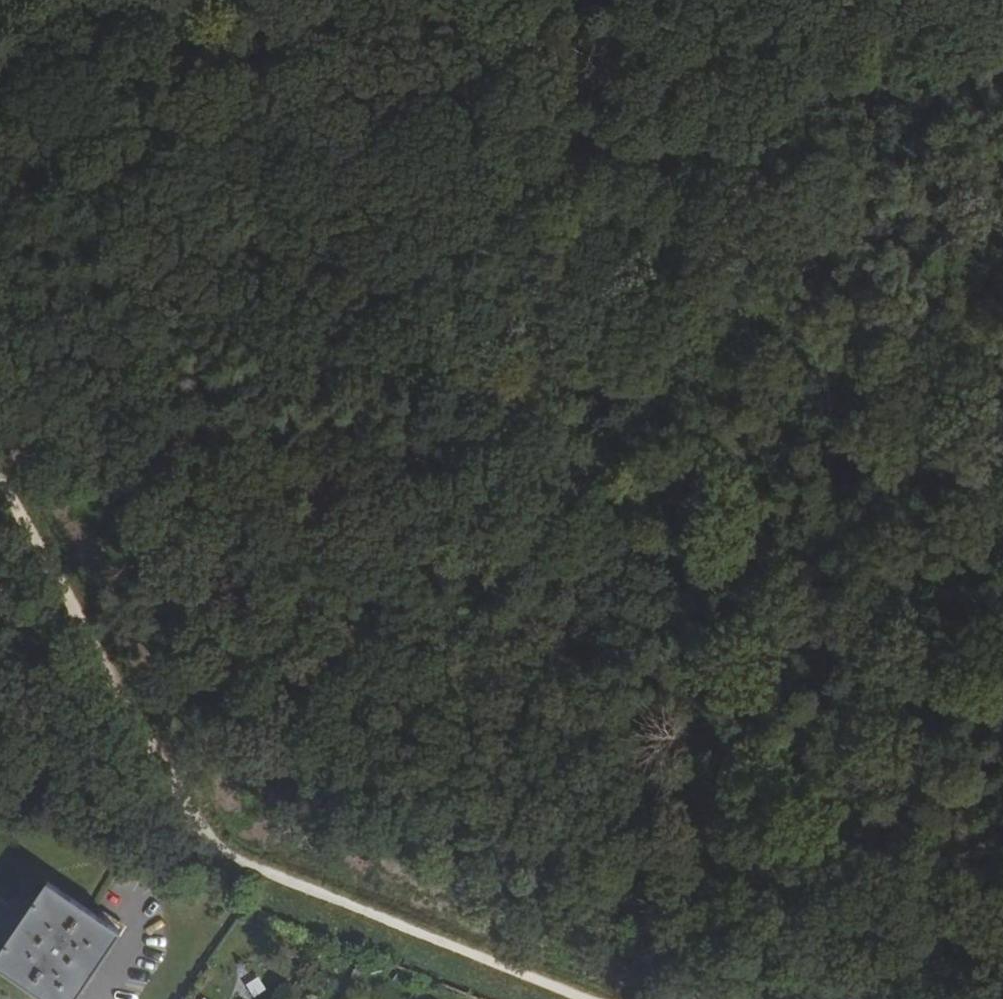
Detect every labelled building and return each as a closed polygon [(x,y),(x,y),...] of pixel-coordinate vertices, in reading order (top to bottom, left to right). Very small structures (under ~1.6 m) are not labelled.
[(97,905),(94,910),(45,877),(0,946),(0,963),(42,991),(39,997),(42,998),(73,998),(122,921),(97,905)] [(270,991),(266,981),(242,990),(245,998),(250,998),(270,991)]
